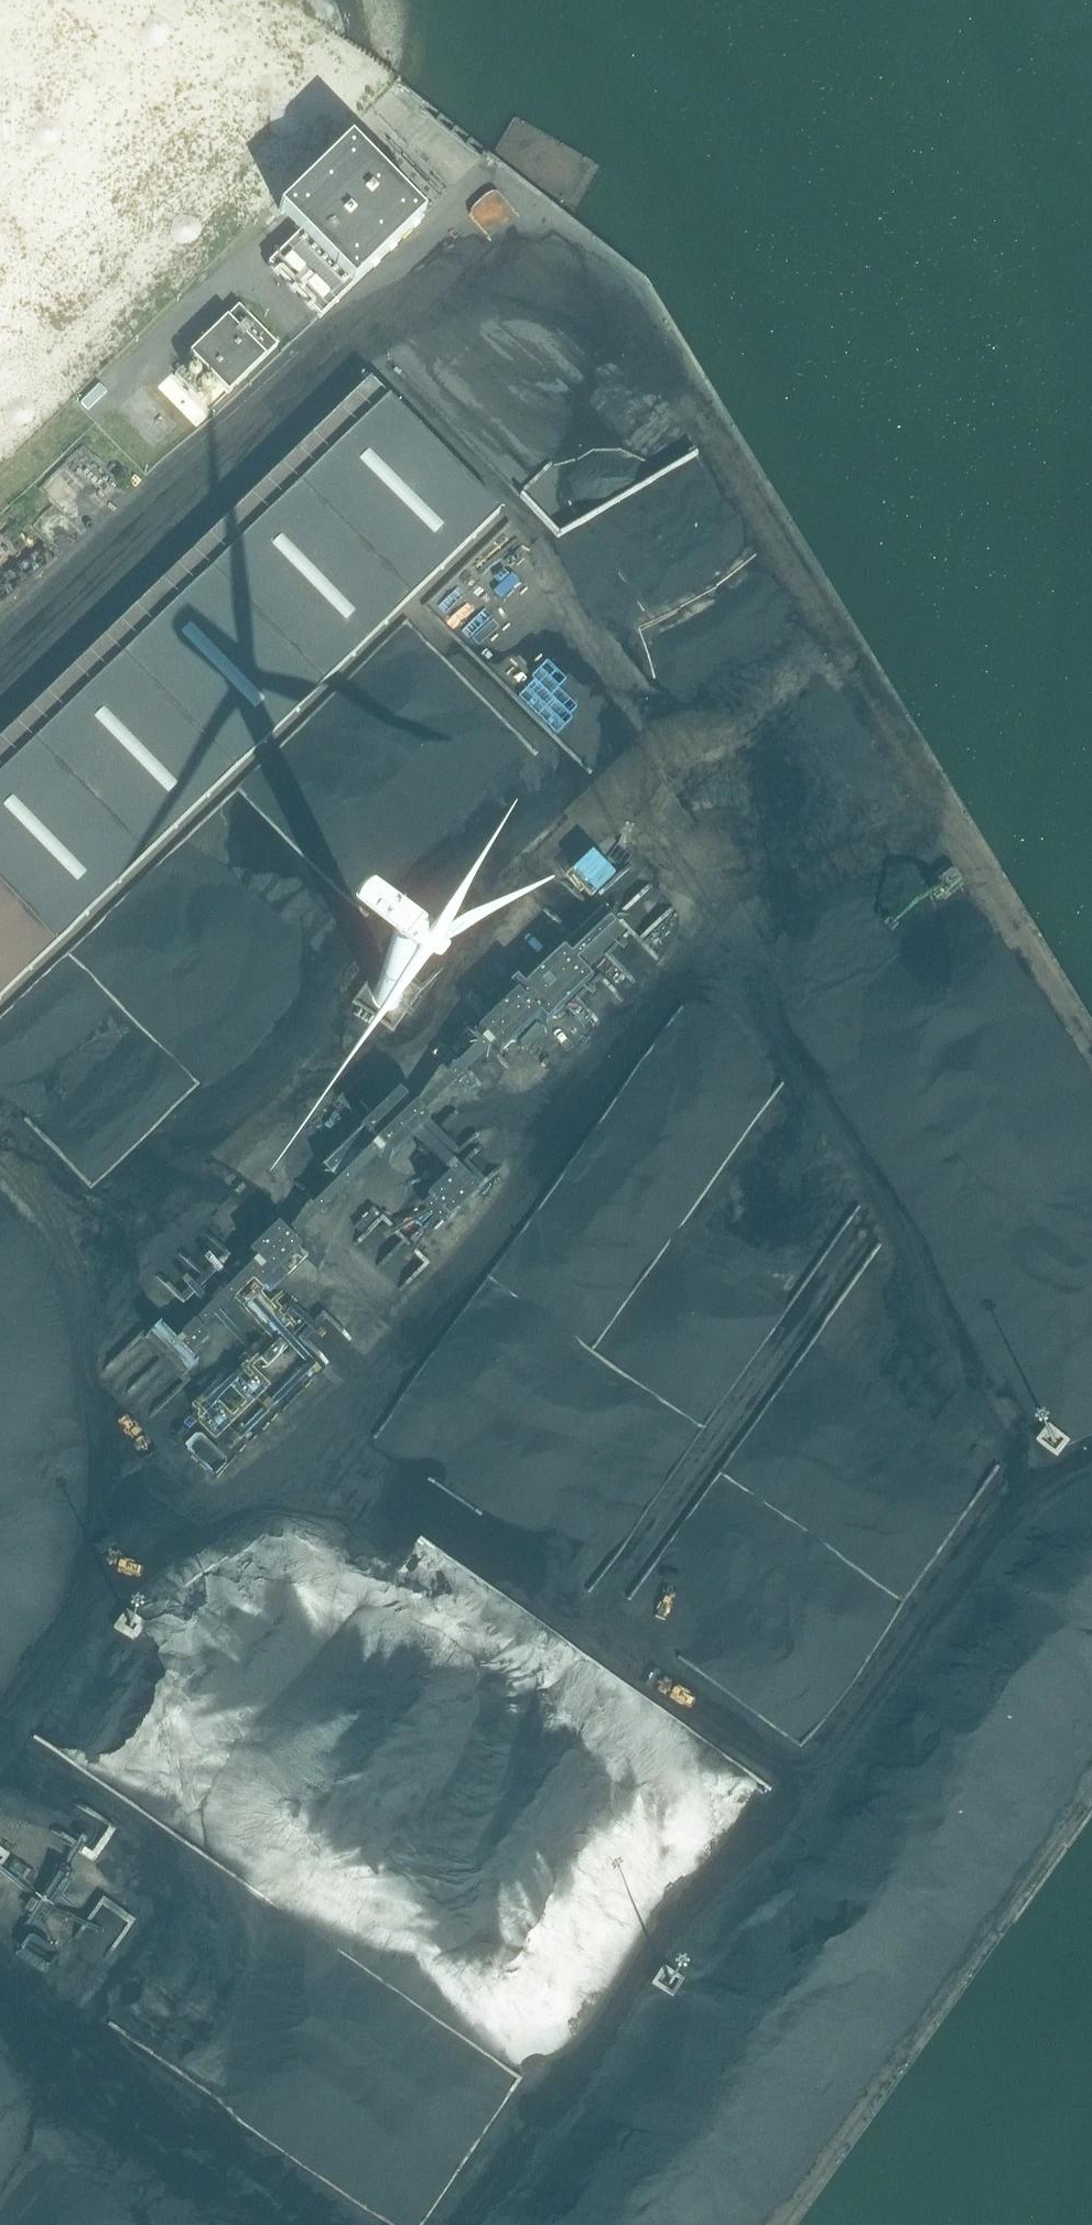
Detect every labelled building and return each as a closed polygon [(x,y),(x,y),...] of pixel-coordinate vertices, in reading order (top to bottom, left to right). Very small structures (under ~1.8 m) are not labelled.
[(320,317),(423,216),(350,141),(279,210),(300,232),(268,263),(320,317)] [(524,231),(540,239),(546,227),(530,219),(524,231)] [(277,345),(238,305),(189,353),(227,393),(277,345)] [(498,513),(387,399),(0,776),(0,997),(498,513)] [(86,522),(123,472),(92,448),(74,473),(54,457),(39,477),(55,488),(34,516),(49,527),(65,506),(86,522)] [(374,992),(373,996),(374,999),(375,1002),(377,1005),(379,1007),(382,1008),(385,1009),(389,1009),(392,1008),(395,1006),(397,1004),(398,1001),(399,998),(399,994),(399,991),(397,988),(395,986),(392,984),(389,983),(386,983),(382,983),(379,985),(377,987),(375,989),(374,992)] [(460,1145),(453,1153),(434,1135),(414,1155),(460,1198),(486,1169),(460,1145)] [(278,1180),(290,1193),(300,1182),(288,1170),(278,1180)] [(250,1223),(235,1242),(272,1271),(279,1262),(282,1265),(291,1254),(250,1223)]
